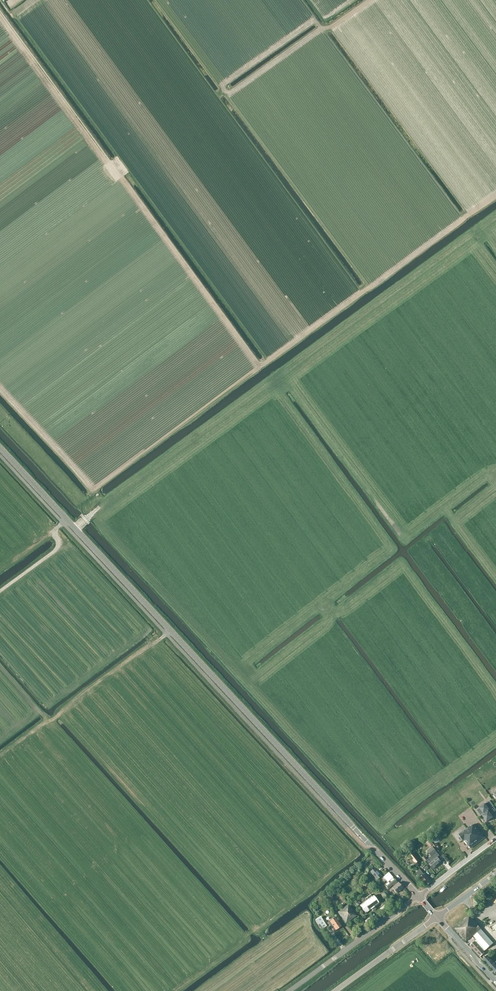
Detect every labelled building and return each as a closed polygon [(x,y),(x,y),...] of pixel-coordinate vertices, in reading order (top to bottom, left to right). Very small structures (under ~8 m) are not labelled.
[(494,806),(489,801),(479,808),(484,815),(482,816),(487,822),(493,817),(488,811),(494,806)] [(459,816),(452,819),(456,827),(452,829),(455,834),(459,832),(467,827),(464,821),(462,822),(459,816)] [(472,827),(471,826),(459,834),(463,840),(464,839),(471,848),(485,838),(476,824),(472,827)] [(431,857),(427,860),(426,861),(433,869),(442,862),(438,857),(439,856),(432,847),(427,852),(431,857)] [(413,853),(409,856),(416,864),(420,861),(413,853)] [(375,868),(370,872),(377,880),(382,876),(375,868)] [(420,878),(427,886),(432,882),(425,874),(424,875),(421,870),(417,873),(420,878)] [(388,889),(397,882),(389,872),(383,877),(387,882),(384,885),(388,889)] [(400,891),(403,889),(398,883),(392,888),(397,893),(399,891),(400,891)] [(328,891),(322,895),(327,903),(333,899),(328,891)] [(365,899),(366,901),(360,906),(366,913),(380,904),(374,895),(372,897),(370,895),(365,899)] [(348,904),(338,912),(346,923),(357,916),(356,915),(358,913),(356,911),(354,912),(348,904)] [(467,941),(473,936),(474,937),(482,930),(481,929),(469,916),(455,928),(467,941)] [(323,928),(326,926),(321,917),(316,920),(319,924),(320,923),(323,928)] [(336,917),(328,923),(334,932),(342,926),(336,917)] [(474,937),(477,940),(486,950),(494,943),(482,930),(474,937)] [(484,951),(486,950),(477,940),(470,946),(480,957),(485,953),(484,951)] [(495,972),(495,962),(494,963),(487,955),(482,960),(495,974),(495,972)]
